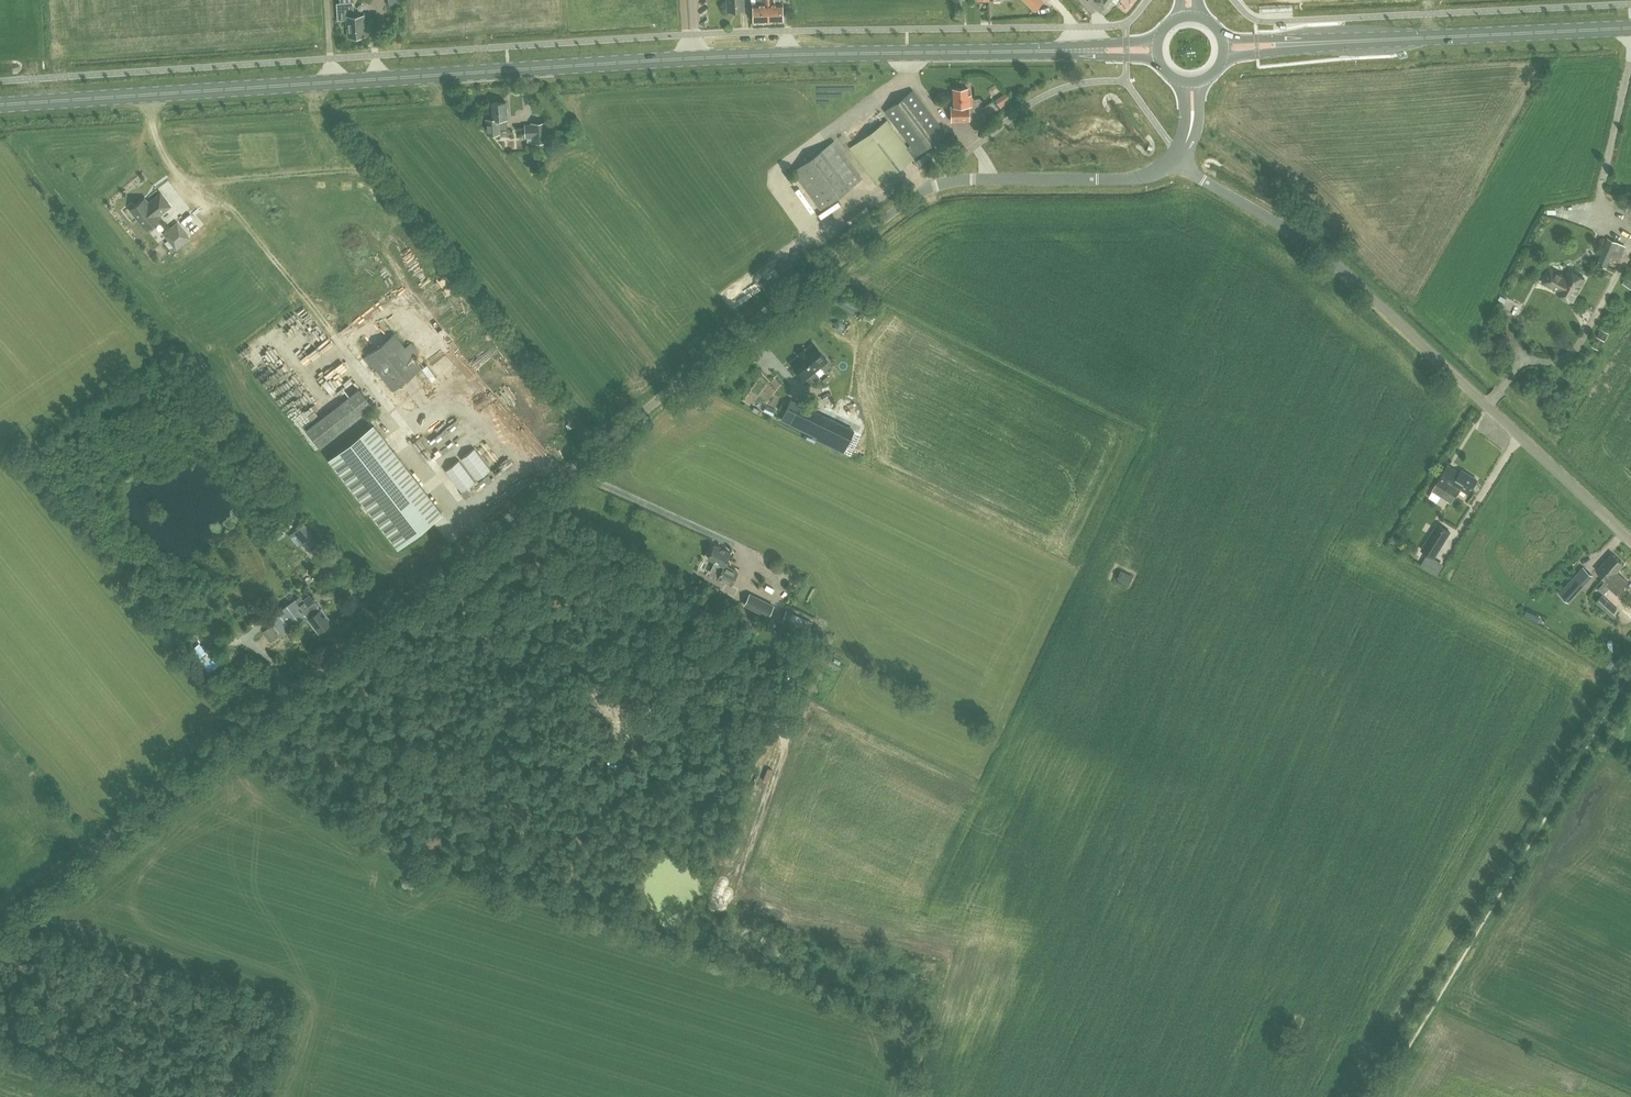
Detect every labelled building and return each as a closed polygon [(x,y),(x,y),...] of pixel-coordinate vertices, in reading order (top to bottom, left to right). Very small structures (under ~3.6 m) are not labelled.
[(727,10),(744,9),(744,0),(727,0),(727,10)] [(753,3),(753,22),(769,21),(768,0),(756,0),(756,3),(753,3)] [(769,21),(784,21),(783,2),(780,3),(780,0),(768,0),(769,21)] [(1035,9),(1043,1),(1041,0),(1025,0),(1035,9)] [(1087,1),(1101,12),(1104,8),(1105,8),(1111,0),(1087,0),(1087,1)] [(354,16),(353,1),(337,3),(338,20),(347,19),(349,36),(365,35),(364,15),(354,16)] [(969,95),(968,87),(952,88),(953,106),(951,106),(951,121),(970,121),(969,105),(972,105),(971,94),(969,95)] [(877,185),(946,133),(913,89),(884,111),(910,145),(908,146),(887,119),(850,147),(877,185)] [(1012,95),(1001,102),(1004,107),(1016,100),(1012,95)] [(487,134),(500,133),(500,128),(507,128),(506,119),(508,119),(507,101),(491,102),(492,118),(486,118),(487,134)] [(548,142),(547,121),(531,122),(531,123),(524,124),(525,138),(532,138),(532,143),(548,142)] [(945,156),(962,143),(954,132),(937,145),(945,156)] [(820,210),(850,188),(862,178),(834,139),(822,149),(792,171),(820,210)] [(521,155),(531,154),(531,146),(521,147),(521,155)] [(143,193),(131,201),(139,211),(136,213),(144,223),(158,212),(156,209),(168,200),(159,188),(146,197),(143,193)] [(172,225),(161,234),(169,244),(180,234),(172,225)] [(1622,257),(1627,245),(1618,242),(1618,241),(1608,238),(1597,264),(1607,268),(1613,253),(1622,257)] [(1566,277),(1551,269),(1544,281),(1559,290),(1558,292),(1573,300),(1586,276),(1571,268),(1566,277)] [(1623,283),(1630,287),(1630,268),(1623,283)] [(301,356),(318,341),(304,326),(287,341),(301,356)] [(405,347),(394,333),(366,355),(367,355),(363,357),(370,367),(373,364),(393,390),(421,369),(412,357),(419,352),(411,342),(405,347)] [(1600,350),(1605,340),(1597,336),(1592,346),(1600,350)] [(337,343),(328,351),(332,357),(342,349),(337,343)] [(828,360),(814,343),(791,361),(799,372),(797,373),(803,380),(828,360)] [(203,385),(213,377),(203,363),(192,372),(203,385)] [(320,448),(373,406),(359,388),(306,429),(320,448)] [(792,402),(783,420),(816,435),(848,449),(857,430),(825,415),(824,417),(792,402)] [(398,546),(442,512),(374,425),(330,459),(398,546)] [(512,469),(517,461),(508,456),(503,464),(512,469)] [(1459,474),(1457,473),(1458,472),(1448,466),(1433,490),(1452,502),(1461,487),(1469,493),(1477,479),(1462,470),(1459,474)] [(1434,557),(1450,532),(1438,524),(1422,549),(1434,557)] [(318,557),(327,549),(315,533),(304,541),(318,557)] [(732,586),(739,571),(725,564),(731,552),(714,544),(707,557),(715,561),(709,572),(718,577),(717,578),(732,586)] [(1615,575),(1617,572),(1625,564),(1613,553),(1597,570),(1607,579),(1613,573),(1615,575)] [(1584,567),(1571,581),(1567,584),(1566,586),(1576,595),(1593,576),(1584,567)] [(1128,585),(1133,576),(1120,569),(1116,579),(1128,585)] [(1617,594),(1628,582),(1617,572),(1615,575),(1613,573),(1607,579),(1604,582),(1617,594)] [(768,617),(769,617),(775,605),(750,592),(743,605),(768,617)] [(314,599),(310,594),(304,599),(311,608),(304,614),(306,616),(308,619),(318,633),(333,622),(322,608),(321,609),(319,606),(320,605),(315,598),(314,599)] [(1614,617),(1620,611),(1602,594),(1597,601),(1614,617)] [(273,618),(284,633),(306,616),(304,614),(311,608),(304,599),(301,596),(273,618)] [(807,634),(812,622),(787,610),(781,622),(807,634)] [(271,642),(279,636),(271,625),(262,631),(271,642)] [(1607,634),(1604,641),(1617,646),(1620,640),(1607,634)] [(788,681),(792,672),(780,668),(777,676),(788,681)] [(411,893),(417,886),(407,877),(401,885),(411,893)]
